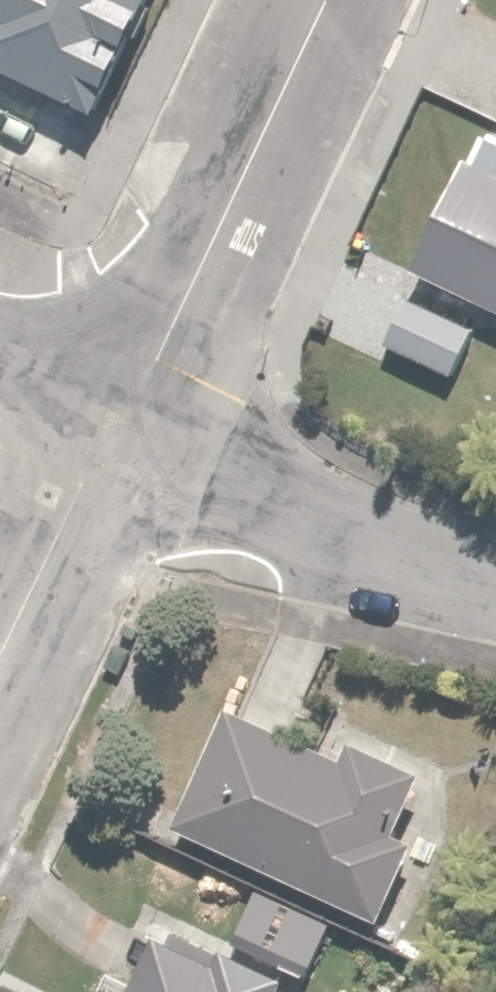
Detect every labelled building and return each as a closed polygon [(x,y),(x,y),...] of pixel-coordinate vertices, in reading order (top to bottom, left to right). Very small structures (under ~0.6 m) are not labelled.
[(70,189),(163,0),(0,0),(0,155),(70,189)] [(468,154),(417,271),(495,306),(495,138),(490,136),(480,160),(468,154)] [(407,294),(384,344),(456,378),(479,328),(407,294)] [(228,710),(177,828),(389,918),(422,840),(399,830),(423,774),(354,744),(347,761),(228,710)] [(296,973),(231,942),(222,961),(164,934),(137,991),(288,991),(296,973)]
